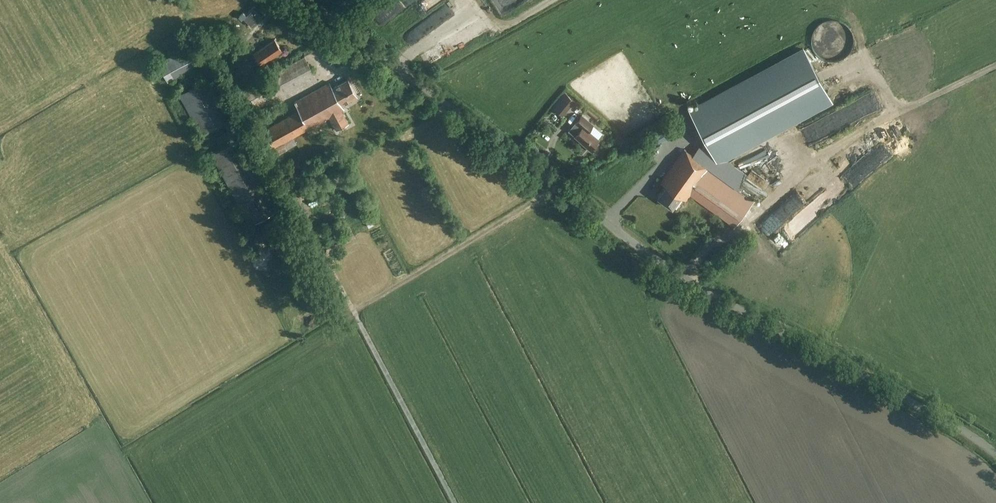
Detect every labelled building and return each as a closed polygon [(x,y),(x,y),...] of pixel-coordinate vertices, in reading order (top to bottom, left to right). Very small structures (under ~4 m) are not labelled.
[(421,0),(406,0),(405,1),(412,8),(421,0)] [(812,37),(812,41),(812,45),(813,48),(815,52),(818,55),(821,58),(825,60),(829,61),(833,61),(837,61),(841,60),(844,58),(847,55),(850,52),(852,48),(853,45),(853,41),(853,37),(852,33),(850,30),(848,27),(845,24),(842,22),(838,21),(835,20),(831,20),(827,21),(823,22),(820,24),(817,27),(815,30),(813,33),(812,37)] [(417,33),(412,36),(418,47),(424,45),(417,33)] [(254,53),(261,64),(282,50),(274,39),(254,53)] [(193,43),(158,62),(168,82),(203,62),(193,43)] [(718,215),(735,227),(754,200),(737,188),(747,175),(727,162),(834,106),(802,48),(689,110),(706,142),(695,157),(684,149),(660,182),(666,186),(658,197),(672,207),(680,197),(686,200),(690,194),(718,215)] [(304,56),(241,89),(254,114),(317,81),(304,56)] [(257,76),(249,61),(230,71),(238,85),(257,76)] [(211,77),(178,94),(200,135),(233,116),(211,77)] [(332,87),(330,83),(294,101),(299,110),(264,130),(277,155),(287,149),(283,142),(330,117),(337,131),(348,125),(341,110),(344,109),(341,103),(356,95),(347,79),(332,87)] [(564,92),(552,106),(562,114),(574,100),(564,92)] [(585,145),(584,145),(591,151),(597,144),(595,143),(598,139),(587,129),(592,124),(581,114),(572,125),(578,130),(574,135),(585,145)] [(262,180),(240,139),(211,155),(249,225),(275,212),(260,182),(262,180)] [(877,153),(846,173),(852,183),(848,185),(851,188),(885,166),(877,153)] [(311,177),(307,168),(292,176),(296,185),(311,177)] [(256,254),(259,263),(267,260),(265,252),(256,254)]
